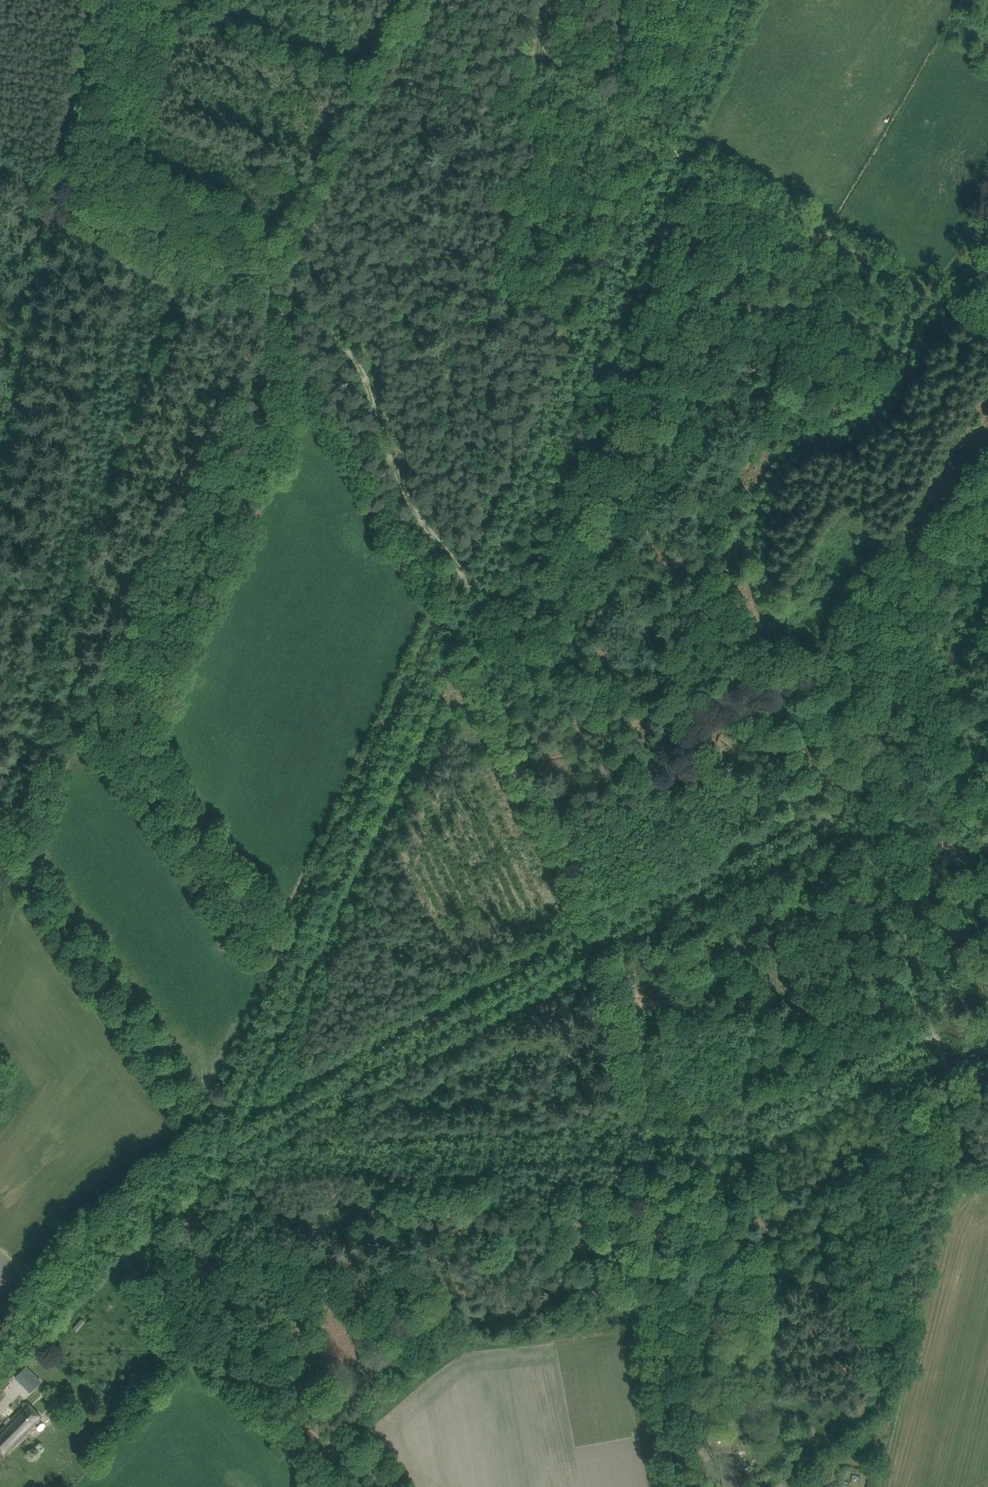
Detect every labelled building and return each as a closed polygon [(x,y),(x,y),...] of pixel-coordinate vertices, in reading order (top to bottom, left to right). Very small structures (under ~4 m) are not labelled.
[(81,1318),(72,1327),(77,1331),(85,1322),(81,1318)] [(14,1377),(30,1392),(42,1381),(26,1365),(14,1377)] [(7,1453),(43,1417),(28,1402),(0,1430),(0,1446),(7,1453)] [(720,1466),(723,1486),(738,1484),(734,1464),(720,1466)] [(860,1474),(843,1473),(843,1486),(860,1486),(860,1474)]
